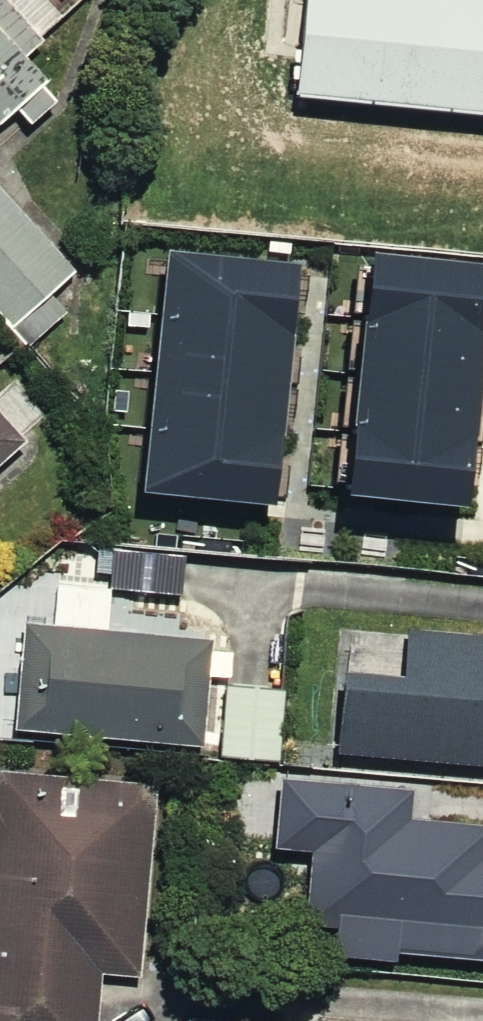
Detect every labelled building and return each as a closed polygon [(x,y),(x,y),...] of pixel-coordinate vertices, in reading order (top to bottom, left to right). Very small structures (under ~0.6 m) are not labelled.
[(274,110),(482,126),(482,0),(283,0),(274,110)] [(44,75),(0,24),(0,112),(44,75)] [(0,171),(0,326),(1,328),(78,262),(0,171)] [(291,250),(166,238),(142,484),(268,496),(291,250)] [(344,485),(463,497),(482,287),(482,257),(367,246),(344,485)] [(29,433),(0,402),(0,460),(29,433)] [(0,684),(0,725),(277,752),(284,682),(196,674),(200,632),(104,623),(108,583),(45,577),(41,619),(7,615),(0,684)] [(333,756),(482,769),(482,638),(403,631),(399,679),(337,674),(333,756)] [(0,760),(0,1020),(94,1020),(99,970),(138,974),(158,776),(0,760)] [(475,784),(335,775),(323,959),(463,968),(475,784)]
